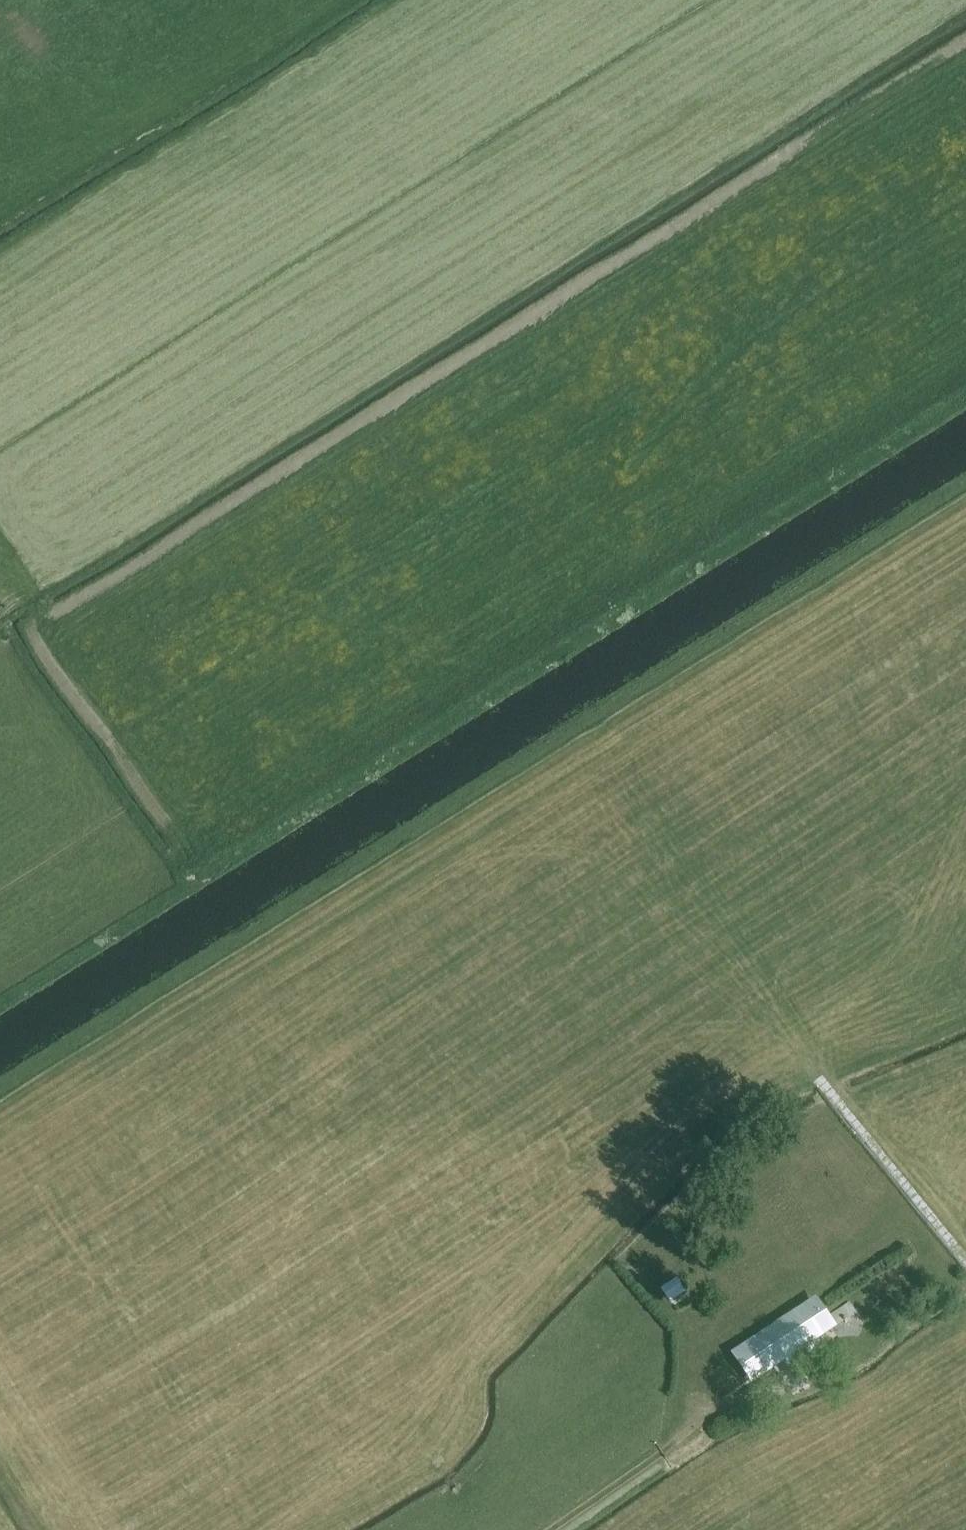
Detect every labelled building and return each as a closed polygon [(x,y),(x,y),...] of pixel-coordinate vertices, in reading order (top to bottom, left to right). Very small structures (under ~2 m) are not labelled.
[(662,1289),(671,1302),(686,1292),(677,1279),(662,1289)] [(816,1304),(749,1349),(763,1370),(791,1351),(796,1359),(813,1348),(808,1340),(830,1325),(816,1304)]
